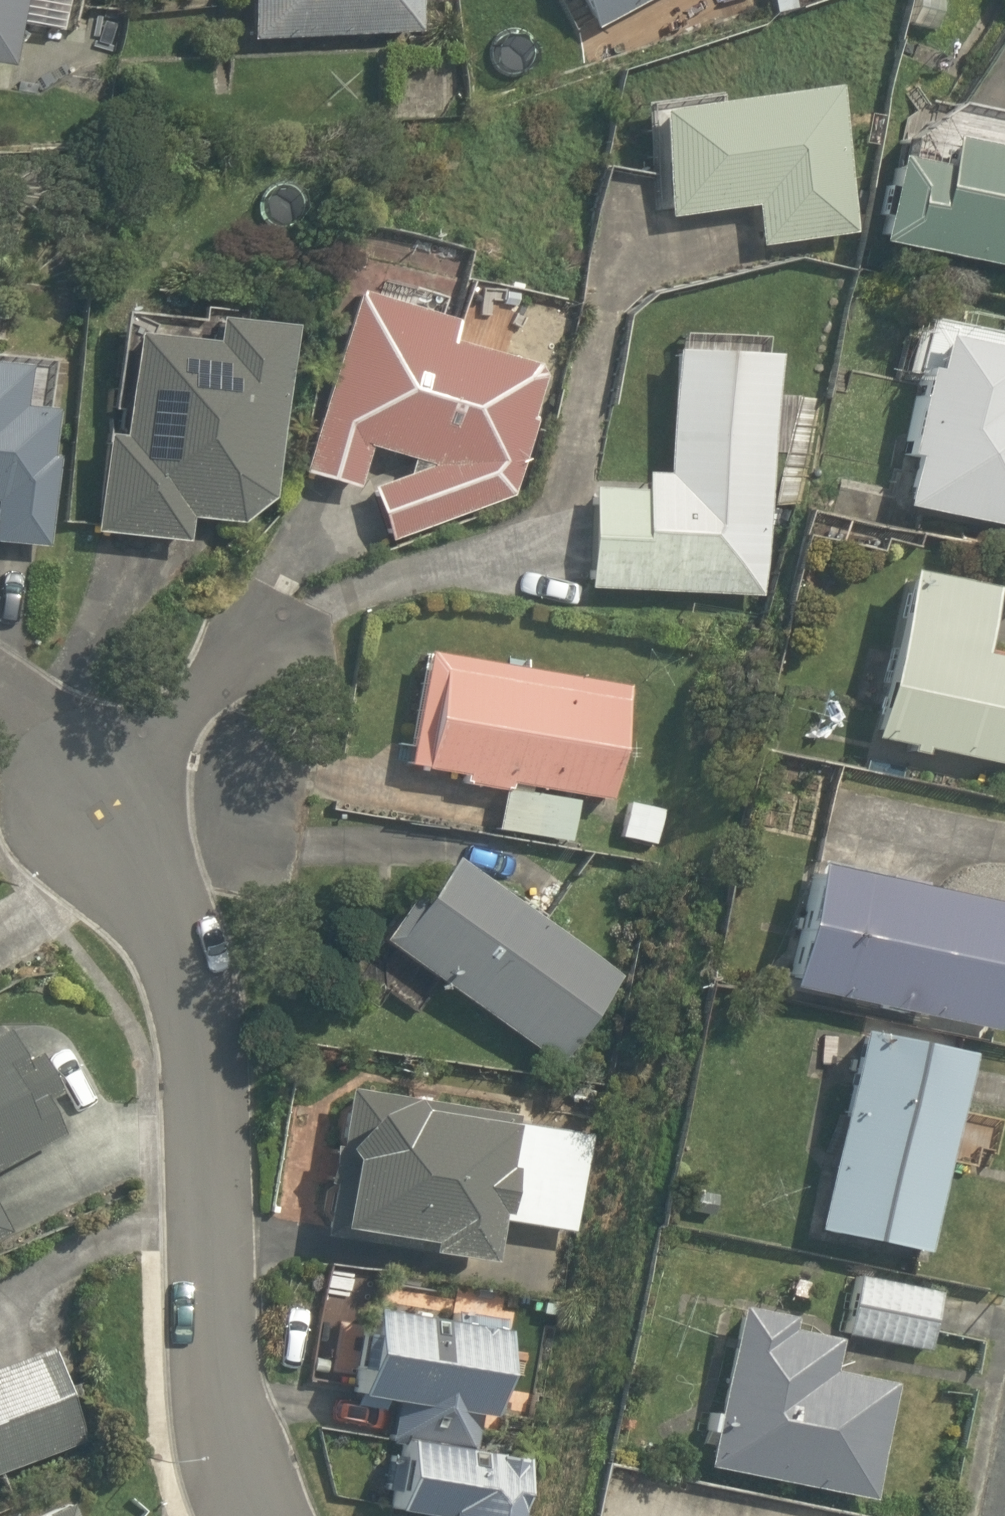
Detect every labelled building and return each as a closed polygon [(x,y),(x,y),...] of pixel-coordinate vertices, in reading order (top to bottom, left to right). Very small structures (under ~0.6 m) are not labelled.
[(8,64),(12,29),(71,36),(75,0),(0,0),(0,63),(8,64)] [(418,0),(240,0),(242,43),(419,35),(418,0)] [(587,34),(652,0),(569,0),(587,34)] [(645,104),(659,224),(751,213),(756,251),(850,241),(832,83),(645,104)] [(1004,268),(1004,138),(891,114),(865,239),(1004,268)] [(452,333),(470,272),(363,240),(294,474),(379,499),(368,538),(427,556),(438,517),(460,523),(508,499),(549,361),(452,333)] [(929,337),(925,368),(915,366),(897,512),(1004,525),(1004,346),(929,337)] [(123,438),(101,436),(90,543),(180,552),(183,522),(263,530),(281,358),(132,343),(123,438)] [(640,490),(584,487),(580,591),(760,599),(772,353),(668,348),(662,471),(641,470),(640,490)] [(55,552),(64,364),(0,361),(0,550),(55,552)] [(986,587),(901,571),(869,741),(1004,766),(1004,663),(973,656),(986,587)] [(401,767),(454,774),(452,788),(496,794),(491,833),(569,844),(575,798),(608,802),(609,795),(624,683),(416,655),(401,767)] [(664,801),(617,797),(613,844),(661,847),(664,801)] [(412,910),(401,902),(372,939),(545,1072),(615,981),(453,856),(412,910)] [(779,990),(996,1040),(1004,999),(1004,911),(807,865),(779,990)] [(60,1144),(0,1032),(0,1176),(60,1144)] [(956,1060),(852,1037),(809,1230),(914,1253),(956,1060)] [(416,1263),(481,1271),(487,1221),(578,1232),(590,1132),(331,1101),(314,1238),(418,1250),(416,1263)] [(853,1271),(839,1333),(730,1308),(694,1467),(866,1506),(894,1382),(901,1352),(920,1357),(936,1289),(853,1271)] [(534,1409),(543,1324),(367,1305),(353,1434),(395,1438),(387,1515),(523,1515),(530,1452),(507,1450),(511,1406),(534,1409)] [(81,1437),(48,1355),(0,1375),(0,1470),(81,1437)] [(59,1507),(39,1515),(63,1515),(59,1507)]
